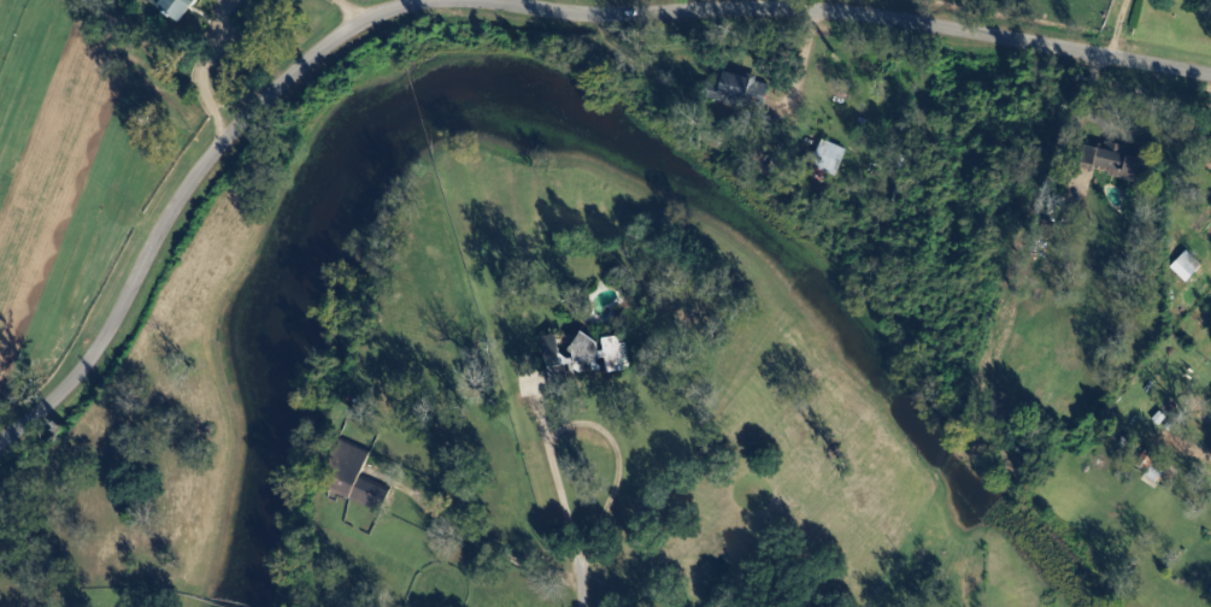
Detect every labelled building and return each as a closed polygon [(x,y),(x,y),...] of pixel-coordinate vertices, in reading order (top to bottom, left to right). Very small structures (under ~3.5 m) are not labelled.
[(183,22),(199,0),(152,0),(183,22)] [(721,99),(765,112),(773,86),(758,82),(759,77),(731,68),(721,99)] [(849,148),(823,141),(815,168),(841,175),(849,148)] [(1113,171),(1112,171),(1139,180),(1146,159),(1128,154),(1130,147),(1109,141),(1106,150),(1089,144),(1084,162),(1113,171)] [(1203,268),(1187,254),(1174,269),(1190,283),(1203,268)] [(384,512),(393,489),(364,477),(374,452),(343,440),(329,475),(338,478),(332,491),(384,512)]
